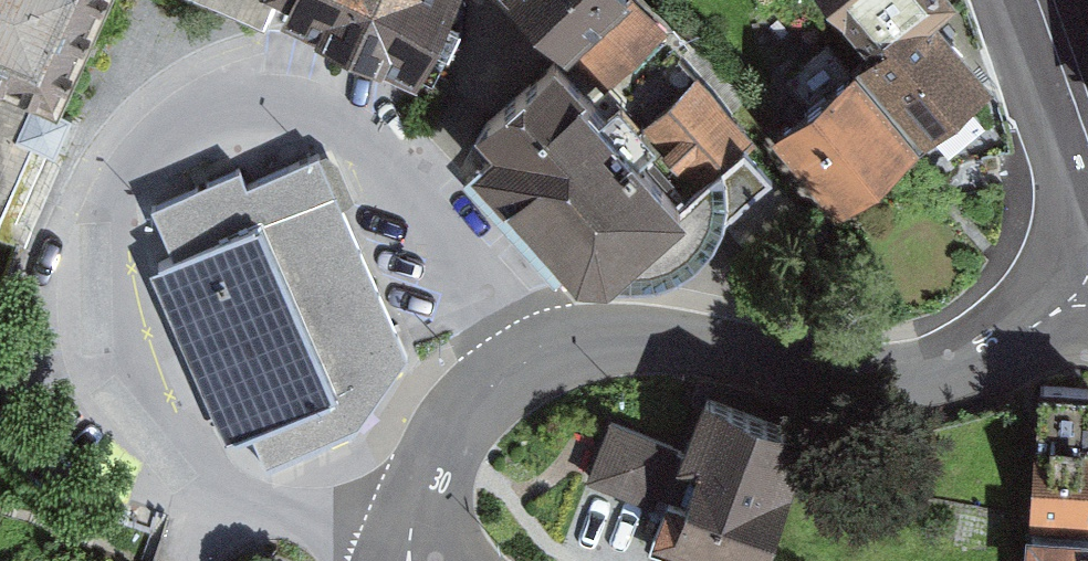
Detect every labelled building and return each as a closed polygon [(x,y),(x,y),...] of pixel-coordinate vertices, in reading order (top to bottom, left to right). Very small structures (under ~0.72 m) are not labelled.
[(112,22),(122,0),(0,0),(0,265),(112,22)] [(276,21),(283,6),(286,0),(230,0),(276,21)] [(283,6),(370,46),(443,78),(479,0),(286,0),(283,6)] [(589,55),(622,89),(687,27),(660,0),(536,0),(589,55)] [(789,134),(856,212),(1010,82),(954,16),(973,0),(844,0),(887,51),(789,134)] [(589,55),(492,147),(625,284),(722,192),(715,185),(657,125),(622,89),(589,55)] [(712,73),(657,125),(715,185),(770,132),(712,73)] [(265,432),(278,466),(322,448),(366,431),(395,392),(423,354),(358,191),(344,156),(268,187),(263,175),(208,197),(175,211),(194,256),(173,265),(188,300),(227,397),(244,441),(265,432)] [(710,449),(633,422),(612,480),(689,508),(678,539),(739,560),(792,560),(837,436),(729,397),(710,449)] [(1037,434),(1030,518),(1087,523),(1087,438),(1037,434)] [(1042,540),(1041,560),(1087,560),(1087,542),(1042,540)]
